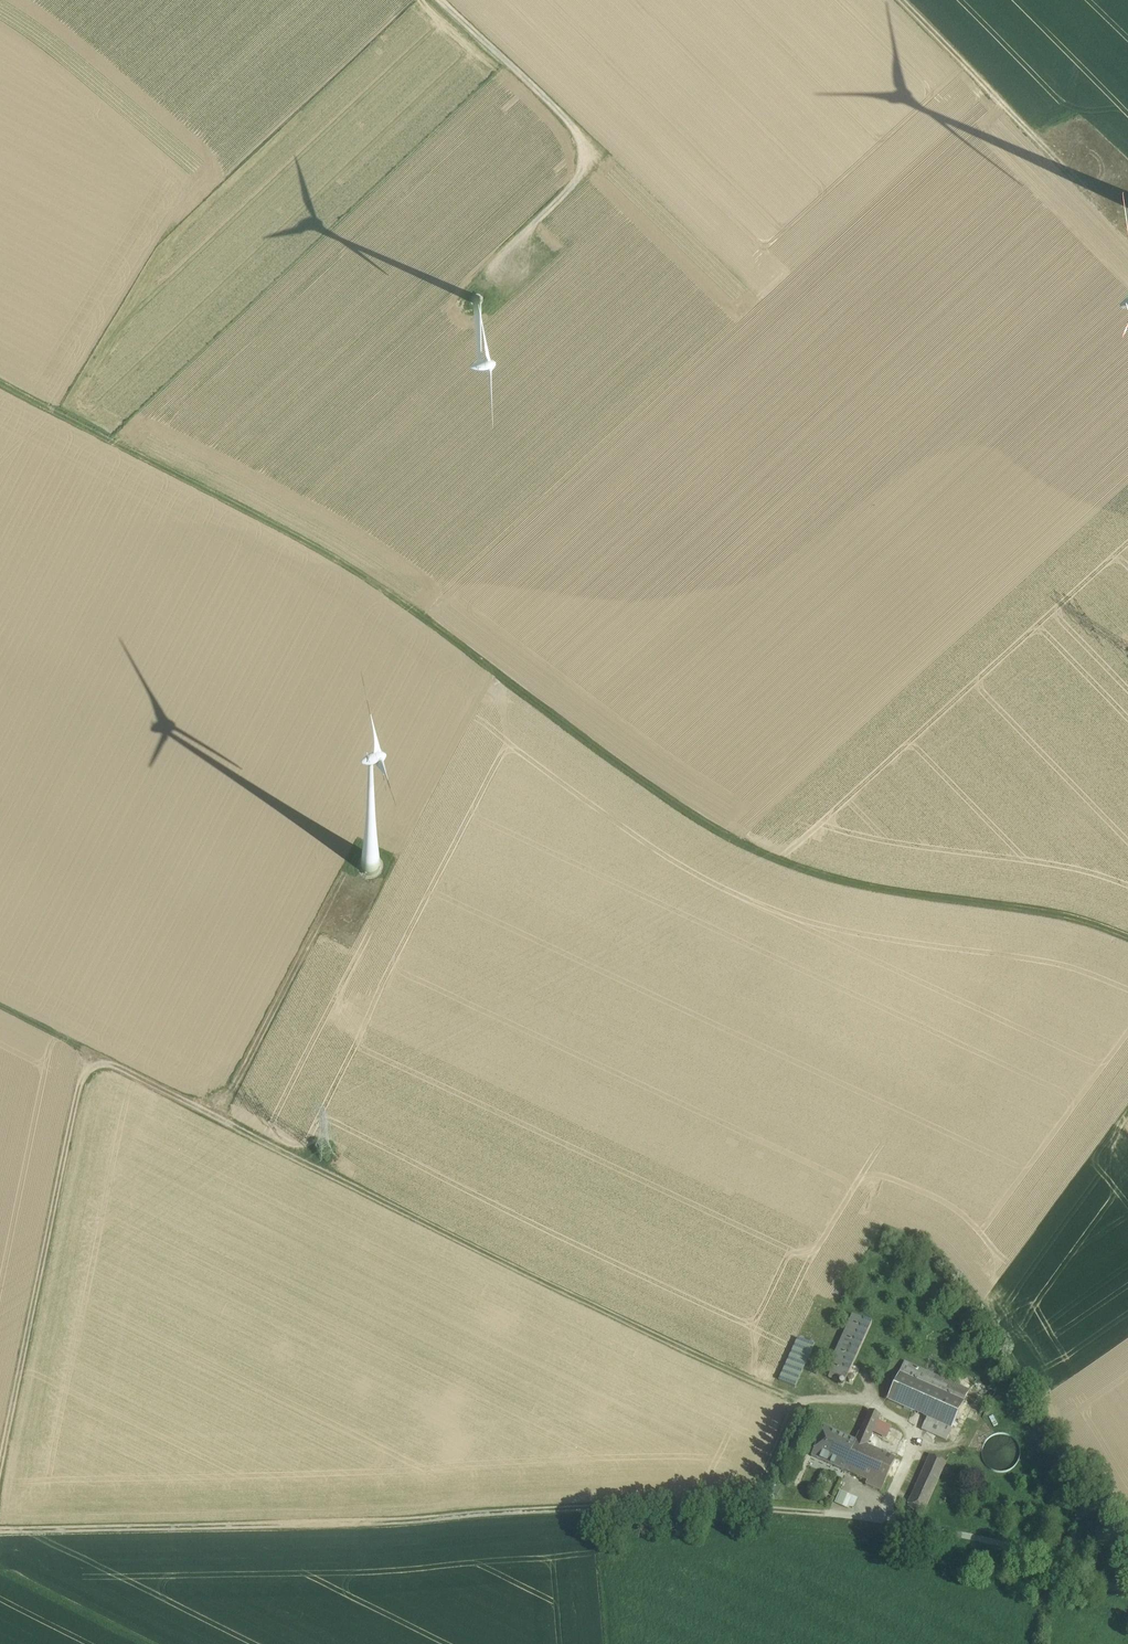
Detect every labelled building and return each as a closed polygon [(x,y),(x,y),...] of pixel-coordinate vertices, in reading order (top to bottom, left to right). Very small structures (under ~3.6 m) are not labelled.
[(852,1315),(826,1372),(845,1381),(871,1324),(852,1315)] [(797,1340),(779,1380),(795,1388),(814,1347),(797,1340)] [(969,1391),(905,1361),(899,1372),(964,1402),(969,1391)] [(964,1402),(899,1372),(887,1399),(929,1419),(951,1429),(964,1402)] [(856,1441),(867,1446),(881,1416),(870,1411),(856,1441)] [(947,1439),(951,1429),(929,1419),(924,1429),(947,1439)] [(856,1441),(825,1427),(812,1455),(843,1470),(856,1441)] [(1014,1436),(988,1436),(987,1464),(1013,1465),(1014,1436)] [(867,1446),(856,1441),(843,1470),(867,1481),(865,1484),(881,1491),(896,1459),(895,1459),(867,1446)] [(930,1455),(908,1503),(924,1511),(946,1463),(930,1455)] [(840,1491),(837,1504),(855,1509),(859,1496),(840,1491)]
